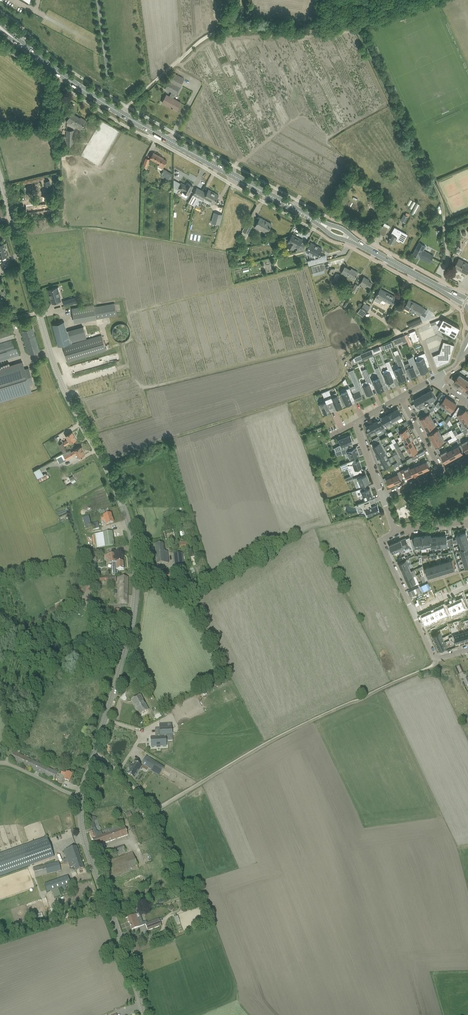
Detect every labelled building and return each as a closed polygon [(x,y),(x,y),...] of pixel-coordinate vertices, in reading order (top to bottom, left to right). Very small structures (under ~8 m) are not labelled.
[(184,79),(178,76),(174,73),(165,88),(172,92),(170,96),(167,94),(162,102),(172,107),(172,108),(173,108),(177,110),(181,102),(173,98),(175,94),(176,94),(184,79)] [(72,113),(69,117),(67,121),(71,124),(72,122),(82,128),(86,120),(82,118),(82,119),(72,113)] [(66,129),(66,145),(74,145),(74,130),(66,129)] [(153,152),(150,158),(158,163),(157,165),(163,168),(167,160),(163,158),(164,158),(153,152)] [(164,169),(162,174),(170,179),(172,174),(164,169)] [(182,191),(189,194),(193,186),(187,183),(186,185),(181,182),(181,183),(178,188),(179,188),(183,190),(182,191)] [(197,187),(195,192),(193,195),(198,198),(202,191),(202,190),(197,187)] [(202,191),(198,198),(199,198),(196,203),(200,205),(203,200),(204,198),(214,203),(219,195),(218,194),(218,195),(209,190),(209,189),(207,193),(202,191)] [(36,203),(31,204),(26,204),(27,213),(52,210),(51,203),(47,204),(47,201),(37,202),(38,204),(36,205),(36,203)] [(411,213),(414,215),(420,204),(417,202),(411,213)] [(404,214),(400,220),(405,223),(409,217),(408,216),(410,214),(406,212),(405,215),(404,214)] [(260,217),(258,222),(255,227),(259,230),(259,229),(267,233),(272,223),(260,217)] [(248,222),(245,226),(243,230),(248,233),(253,224),(248,222)] [(383,225),(382,228),(379,233),(384,236),(389,228),(383,225)] [(390,237),(388,241),(393,244),(396,239),(399,241),(400,240),(403,242),(407,234),(401,231),(400,233),(396,231),(394,235),(392,234),(390,237)] [(292,234),(290,238),(287,239),(288,239),(288,242),(291,244),(290,248),(293,249),(295,246),(299,248),(297,251),(304,249),(305,249),(299,246),(302,240),(292,234)] [(311,259),(307,260),(309,265),(327,260),(326,255),(319,257),(319,255),(322,248),(311,242),(306,251),(313,255),(314,258),(312,259),(312,258),(311,259)] [(419,242),(412,254),(419,258),(420,257),(430,262),(434,255),(424,250),(426,246),(419,242)] [(467,274),(467,273),(467,264),(459,259),(455,267),(467,274)] [(324,269),(323,264),(311,267),(313,272),(324,269)] [(345,266),(342,271),(341,273),(350,278),(351,276),(355,278),(358,272),(354,270),(354,271),(345,266)] [(364,277),(361,281),(360,283),(369,288),(372,283),(367,280),(368,279),(364,277)] [(57,287),(48,290),(49,295),(50,295),(52,303),(61,300),(60,296),(57,287)] [(380,288),(374,300),(380,303),(382,300),(386,302),(386,300),(392,303),(395,296),(380,288)] [(409,299),(406,304),(404,307),(414,313),(415,312),(420,314),(423,307),(409,299)] [(360,308),(357,312),(362,316),(366,312),(370,306),(364,302),(360,307),(360,308)] [(73,318),(95,314),(96,318),(117,315),(115,303),(94,307),(94,305),(72,308),(73,318)] [(421,318),(408,324),(410,328),(422,322),(421,318)] [(442,322),(439,327),(455,336),(460,327),(444,318),(443,321),(442,322)] [(64,321),(52,324),(58,346),(63,345),(67,362),(72,360),(95,354),(106,350),(102,335),(72,343),(72,342),(87,338),(83,326),(67,330),(64,321)] [(15,337),(11,325),(6,328),(6,330),(0,332),(0,342),(15,337)] [(113,332),(113,334),(113,335),(114,337),(115,338),(116,340),(118,340),(120,341),(122,340),(123,340),(125,338),(127,337),(128,335),(128,333),(128,331),(127,329),(126,327),(124,326),(122,326),(120,325),(118,326),(115,327),(114,328),(113,330),(113,332)] [(21,330),(23,335),(28,354),(40,350),(33,327),(21,330)] [(415,331),(410,333),(413,342),(419,340),(415,331)] [(0,342),(0,360),(20,354),(15,338),(0,342)] [(440,353),(433,356),(438,366),(448,362),(450,356),(451,357),(455,345),(444,341),(440,353)] [(372,349),(360,354),(361,354),(362,359),(363,359),(374,355),(372,349)] [(419,360),(416,361),(421,373),(428,370),(426,364),(429,363),(423,349),(425,353),(418,356),(419,360)] [(399,367),(394,370),(399,380),(406,378),(404,373),(403,371),(405,370),(406,370),(399,353),(396,355),(395,355),(394,355),(399,367)] [(411,366),(406,368),(410,377),(417,374),(415,369),(418,367),(413,356),(408,358),(409,362),(411,366)] [(0,368),(0,401),(32,391),(29,384),(33,383),(29,368),(25,369),(23,361),(0,368)] [(389,371),(383,374),(387,383),(394,380),(393,379),(391,374),(394,373),(389,361),(385,362),(389,371)] [(366,368),(362,370),(366,381),(368,384),(363,386),(366,395),(367,394),(369,393),(369,394),(373,392),(372,389),(374,388),(366,368)] [(354,369),(349,371),(354,385),(356,389),(352,390),(356,400),(362,397),(361,394),(363,393),(354,369)] [(379,378),(373,380),(377,391),(378,391),(378,392),(382,390),(381,390),(384,389),(383,387),(383,386),(381,382),(381,381),(384,380),(380,371),(377,372),(379,378)] [(460,374),(454,382),(457,384),(460,385),(460,386),(465,378),(460,374)] [(465,378),(460,386),(460,385),(460,386),(463,388),(464,388),(464,389),(465,389),(467,385),(467,379),(465,378)] [(347,391),(341,393),(346,404),(352,402),(351,401),(349,396),(352,395),(349,388),(346,389),(347,391)] [(328,390),(326,391),(328,397),(331,403),(333,402),(335,407),(336,408),(337,408),(337,409),(339,408),(339,407),(342,406),(340,402),(341,402),(339,398),(338,395),(334,397),(332,395),(331,396),(328,390)] [(426,393),(430,400),(429,400),(431,404),(434,402),(433,401),(436,399),(432,390),(429,392),(426,393)] [(320,405),(319,405),(321,409),(322,408),(324,413),(325,413),(325,414),(328,413),(327,412),(330,411),(330,409),(328,404),(331,403),(328,397),(326,391),(323,392),(325,398),(323,399),(325,402),(320,404),(320,405)] [(423,395),(420,397),(424,403),(429,400),(430,400),(426,393),(425,394),(423,395)] [(424,403),(420,397),(417,398),(414,400),(416,403),(413,404),(415,407),(417,410),(423,406),(424,408),(426,412),(429,411),(424,403)] [(436,405),(436,406),(439,408),(441,405),(446,408),(451,400),(449,398),(446,397),(442,403),(439,401),(436,405)] [(446,408),(444,411),(446,412),(448,410),(451,412),(457,404),(454,402),(451,400),(446,408)] [(398,420),(403,417),(398,409),(393,412),(398,420)] [(458,415),(461,420),(467,416),(467,413),(466,410),(463,412),(460,410),(461,409),(460,409),(458,413),(456,411),(452,416),(454,418),(458,415)] [(392,423),(398,420),(393,412),(388,415),(392,423)] [(430,414),(421,418),(423,421),(424,424),(433,419),(430,414)] [(387,426),(392,423),(388,415),(382,418),(387,426)] [(461,420),(463,424),(461,424),(462,426),(460,427),(462,431),(467,428),(466,425),(467,424),(467,416),(461,420)] [(427,430),(438,424),(436,421),(435,423),(433,419),(424,424),(426,427),(427,430)] [(377,421),(372,424),(377,432),(378,435),(384,432),(383,431),(386,429),(382,422),(379,423),(378,421),(377,421)] [(372,424),(367,427),(371,435),(377,432),(372,424)] [(402,439),(411,434),(408,428),(399,433),(401,436),(398,437),(400,440),(402,439)] [(439,429),(430,434),(432,437),(433,440),(442,435),(439,429)] [(72,432),(68,434),(66,436),(68,439),(63,442),(65,445),(70,442),(76,439),(72,432)] [(337,437),(340,445),(337,447),(338,451),(341,450),(349,447),(348,443),(353,441),(350,434),(346,436),(346,434),(337,437)] [(414,439),(411,434),(402,439),(405,444),(412,440),(414,439)] [(442,435),(433,440),(435,443),(436,446),(445,441),(442,435)] [(384,447),(381,440),(380,439),(376,441),(378,444),(373,446),(376,452),(384,447)] [(415,445),(412,440),(405,444),(408,449),(415,445)] [(453,449),(457,456),(460,454),(463,452),(458,444),(452,447),(453,449)] [(350,458),(359,455),(356,448),(353,449),(352,445),(349,447),(341,450),(343,454),(348,453),(350,458)] [(418,451),(415,445),(408,449),(407,450),(410,455),(418,451)] [(70,450),(56,458),(59,463),(66,459),(67,459),(77,454),(79,457),(85,454),(81,446),(75,450),(71,452),(70,450)] [(379,457),(387,452),(384,447),(376,452),(379,457)] [(448,452),(451,459),(455,457),(456,456),(457,456),(453,449),(448,452)] [(447,450),(441,454),(446,462),(449,460),(451,459),(448,452),(447,450)] [(389,458),(386,453),(387,452),(379,457),(377,458),(380,463),(389,458)] [(383,468),(392,464),(389,458),(380,463),(383,468)] [(355,459),(340,465),(342,470),(351,467),(354,475),(362,472),(361,468),(361,467),(359,461),(356,462),(355,459)] [(427,461),(421,464),(424,471),(430,468),(427,461)] [(421,462),(415,464),(416,466),(418,473),(424,471),(421,464),(421,462)] [(416,466),(410,468),(413,475),(418,473),(416,466)] [(38,478),(40,481),(49,476),(47,472),(43,474),(40,467),(34,471),(38,478)] [(404,469),(401,471),(403,476),(406,475),(407,478),(413,475),(410,468),(410,467),(404,469)] [(401,471),(392,474),(393,476),(396,483),(401,481),(400,478),(403,476),(401,471)] [(392,474),(386,477),(388,481),(390,486),(396,483),(393,476),(392,474)] [(358,480),(360,486),(365,484),(365,483),(369,482),(366,475),(362,476),(361,475),(355,478),(356,481),(358,480)] [(366,486),(356,490),(356,492),(357,493),(360,492),(361,495),(363,494),(364,498),(368,497),(368,498),(369,497),(373,495),(371,491),(370,488),(367,489),(366,486)] [(372,513),(379,511),(377,505),(372,507),(369,500),(360,503),(361,507),(362,507),(364,510),(365,510),(368,517),(373,515),(372,513)] [(111,514),(106,516),(103,517),(100,518),(101,521),(104,520),(106,525),(113,523),(111,514)] [(92,526),(90,517),(84,519),(87,530),(93,528),(94,531),(100,529),(99,524),(92,526)] [(174,530),(162,532),(163,540),(175,538),(174,530)] [(97,548),(114,546),(112,532),(95,534),(97,548)] [(450,538),(450,539),(451,544),(454,544),(454,543),(459,541),(467,538),(466,532),(457,535),(458,538),(453,540),(453,537),(450,538)] [(447,535),(441,536),(442,546),(451,545),(451,544),(450,539),(447,539),(447,535)] [(401,540),(404,547),(405,550),(409,548),(412,554),(414,552),(413,548),(411,541),(410,538),(410,537),(406,539),(406,538),(401,540)] [(179,541),(180,549),(190,548),(189,540),(187,540),(187,542),(182,542),(181,540),(179,541)] [(401,540),(396,543),(399,550),(404,547),(401,540)] [(394,543),(390,545),(393,552),(399,550),(396,543),(394,543)] [(163,545),(160,545),(155,545),(157,565),(168,564),(167,552),(164,552),(163,545)] [(107,556),(105,556),(105,558),(107,558),(108,563),(112,563),(112,567),(112,575),(117,574),(117,570),(118,570),(123,570),(123,562),(116,563),(115,554),(110,555),(107,555),(107,556)] [(181,554),(173,555),(175,567),(183,566),(181,554)] [(406,560),(399,563),(402,568),(409,565),(406,560)] [(452,560),(447,561),(450,571),(455,569),(452,560)] [(447,561),(442,563),(445,572),(450,571),(447,561)] [(442,563),(436,564),(439,574),(445,572),(442,563)] [(91,567),(88,568),(88,574),(98,573),(97,564),(91,565),(91,567)] [(436,564),(431,566),(434,575),(439,574),(436,564)] [(409,565),(402,568),(404,574),(411,571),(409,565)] [(431,566),(426,568),(429,577),(434,575),(431,566)] [(411,571),(404,574),(407,579),(414,576),(411,571)] [(174,572),(163,574),(158,575),(160,584),(176,581),(174,572)] [(414,576),(407,579),(409,585),(416,582),(414,576)] [(119,605),(122,605),(127,605),(127,578),(119,578),(119,605)] [(462,599),(458,602),(461,610),(466,608),(462,599)] [(458,602),(453,604),(457,612),(461,610),(458,602)] [(453,604),(448,606),(452,614),(457,612),(453,604)] [(444,605),(440,607),(444,616),(448,613),(444,605)] [(440,607),(435,609),(439,618),(444,616),(440,607)] [(435,609),(431,611),(435,620),(439,618),(435,609)] [(431,611),(427,613),(430,622),(435,620),(431,611)] [(427,613),(422,616),(426,624),(430,622),(427,613)] [(440,632),(432,635),(435,641),(443,637),(440,632)] [(443,637),(435,641),(437,645),(445,642),(443,637)] [(445,642),(437,645),(439,651),(447,647),(445,642)] [(148,711),(142,700),(140,695),(131,700),(139,715),(148,711)] [(157,735),(169,733),(168,726),(156,727),(157,735)] [(149,747),(164,745),(163,736),(148,738),(149,747)] [(146,757),(141,764),(159,775),(164,768),(146,757)] [(134,778),(141,767),(134,762),(131,766),(130,765),(128,769),(129,770),(127,774),(134,778)] [(62,771),(61,772),(61,775),(65,776),(63,780),(69,782),(72,775),(66,773),(62,771)] [(89,819),(92,827),(98,824),(95,816),(89,819)] [(96,837),(94,831),(89,833),(92,839),(95,846),(128,835),(123,824),(108,830),(109,833),(96,837)] [(53,858),(46,838),(0,855),(0,877),(53,858)] [(63,851),(66,859),(62,860),(64,864),(68,863),(70,868),(74,867),(76,872),(84,869),(76,847),(63,851)] [(123,847),(106,853),(108,859),(125,853),(123,847)] [(133,853),(113,860),(108,862),(114,878),(138,869),(133,853)] [(59,862),(33,868),(35,877),(61,871),(59,862)] [(68,877),(45,885),(48,892),(51,891),(62,887),(63,890),(66,889),(65,886),(70,884),(68,877)] [(137,914),(132,916),(127,917),(132,930),(141,927),(141,926),(144,925),(141,918),(138,919),(137,914)] [(158,919),(145,924),(147,931),(161,925),(158,919)]
